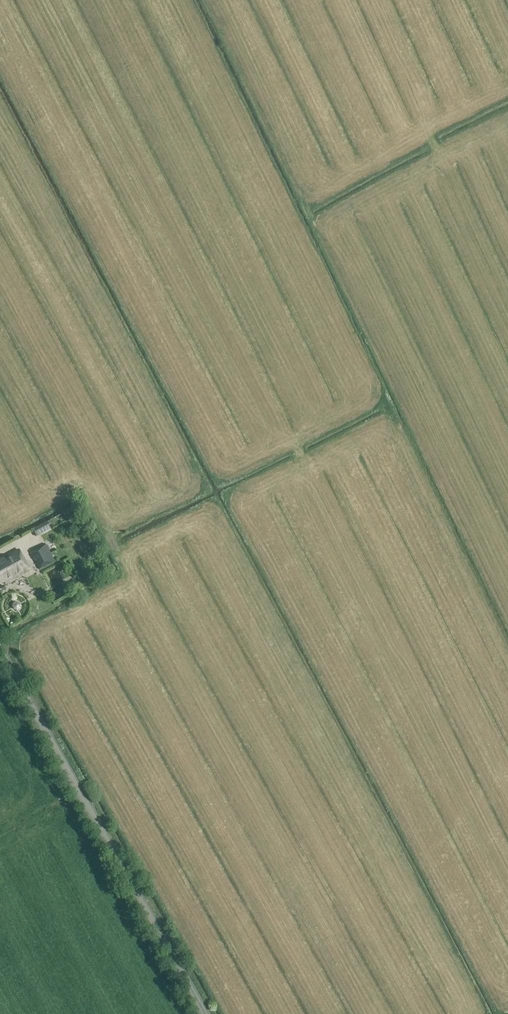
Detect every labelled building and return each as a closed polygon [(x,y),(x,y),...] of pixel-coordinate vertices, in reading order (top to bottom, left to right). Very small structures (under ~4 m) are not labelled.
[(65,512),(52,521),(55,525),(68,517),(65,512)] [(37,534),(49,528),(46,523),(35,529),(37,534)] [(40,570),(55,562),(46,545),(31,553),(40,570)] [(31,572),(26,562),(20,551),(0,562),(0,585),(5,582),(6,585),(31,572)]
